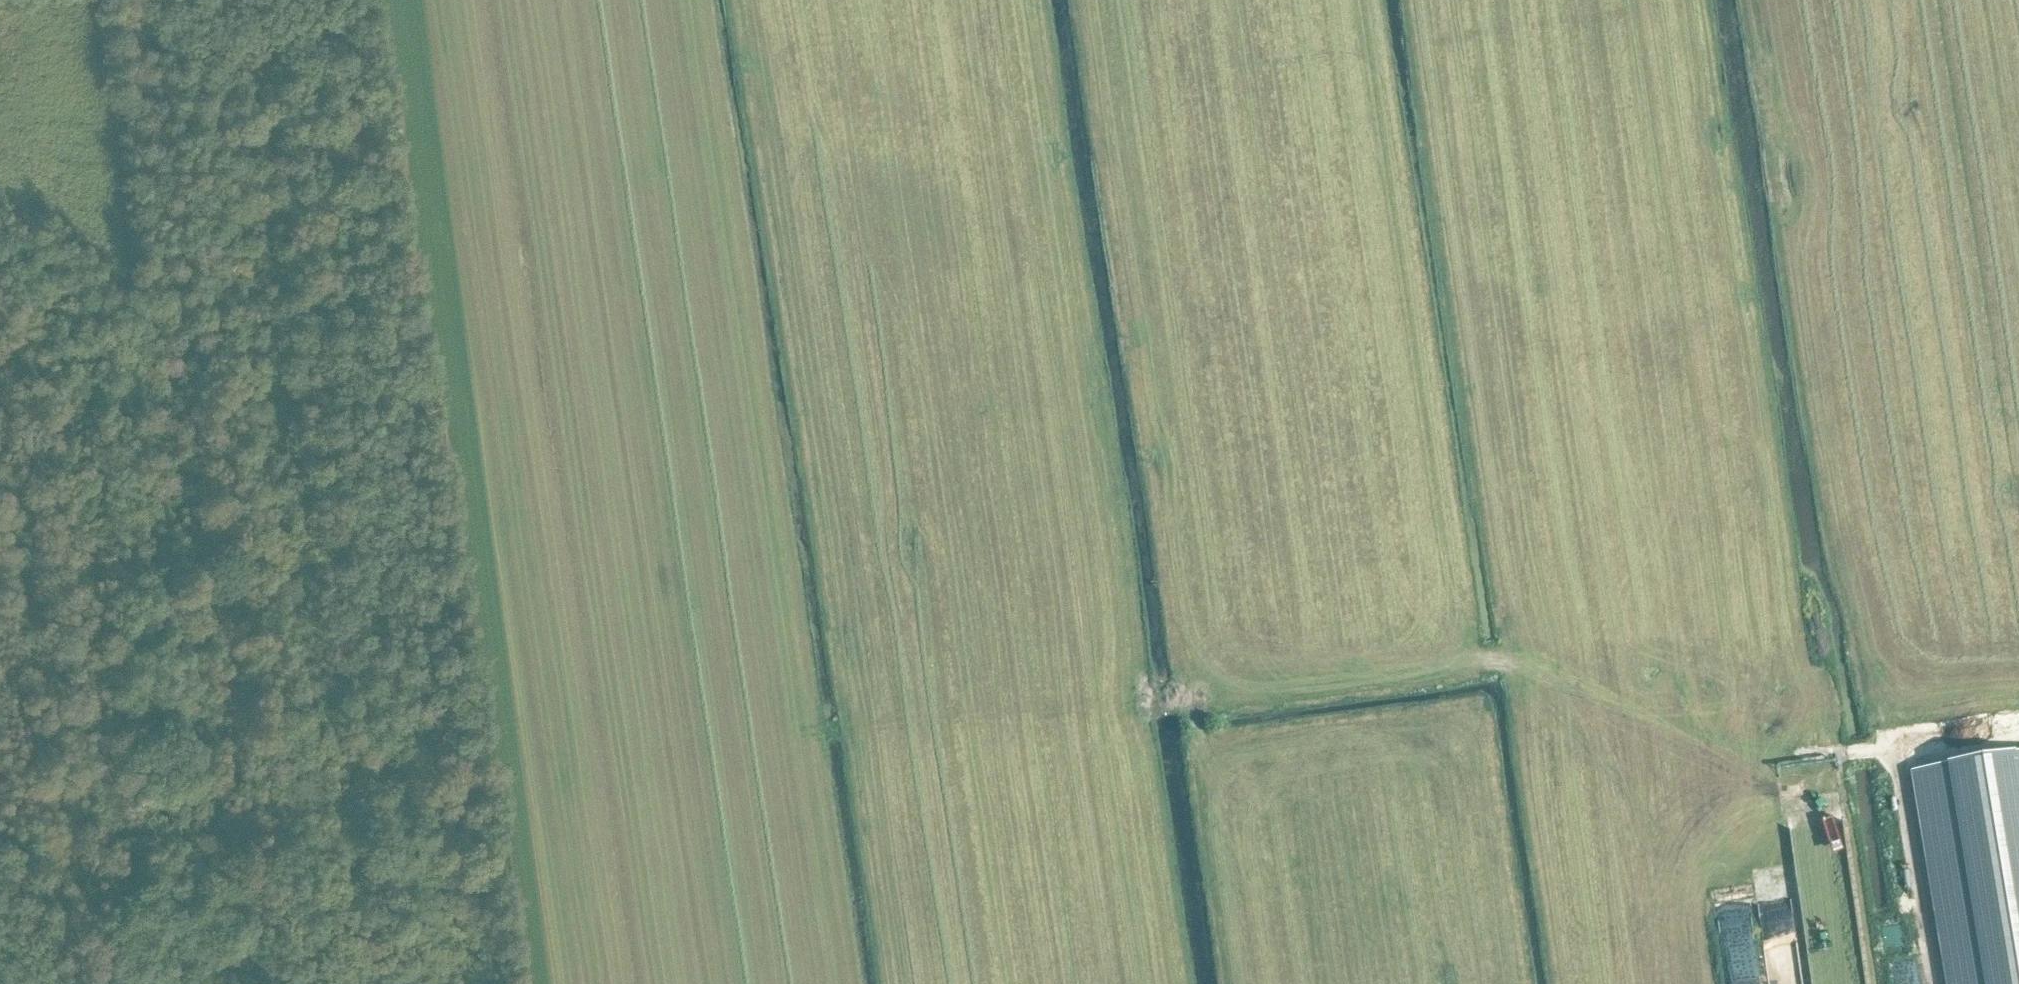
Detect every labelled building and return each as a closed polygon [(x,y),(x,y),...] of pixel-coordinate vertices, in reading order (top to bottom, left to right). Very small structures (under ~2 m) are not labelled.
[(1915,772),(1950,983),(2018,983),(2018,755),(1915,772)]
